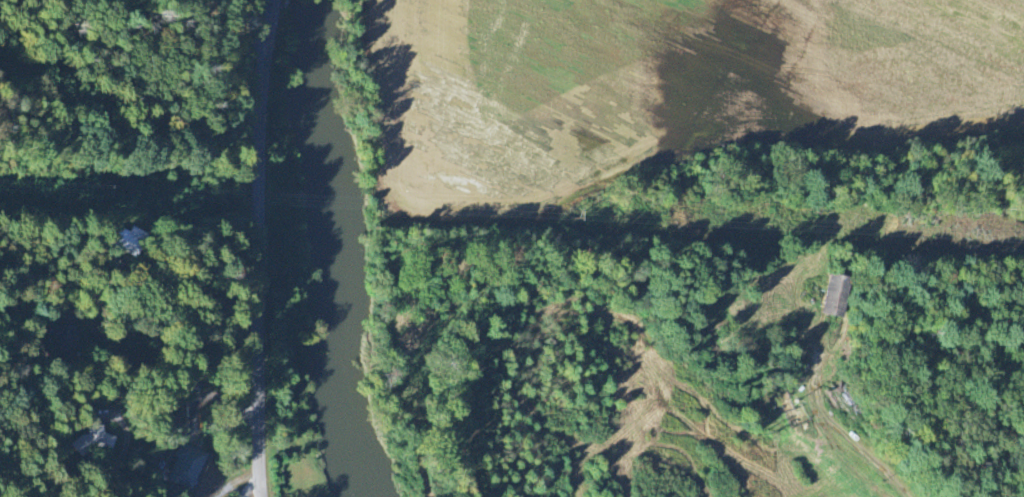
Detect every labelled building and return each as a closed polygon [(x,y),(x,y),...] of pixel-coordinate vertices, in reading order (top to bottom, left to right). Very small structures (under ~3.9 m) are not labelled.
[(130,229),(128,233),(117,228),(112,239),(123,244),(118,254),(131,260),(143,234),(130,229)] [(849,278),(828,276),(824,317),(845,319),(849,278)] [(206,456),(182,445),(166,480),(190,491),(206,456)]
